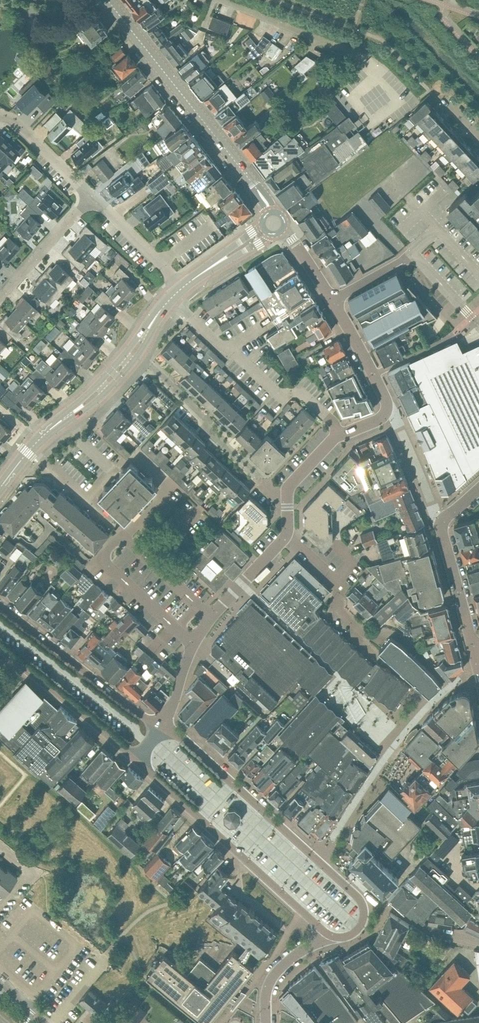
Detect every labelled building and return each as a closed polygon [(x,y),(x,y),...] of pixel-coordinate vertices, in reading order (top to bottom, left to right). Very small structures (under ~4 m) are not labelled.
[(140,21),(157,7),(152,0),(123,0),(140,21)] [(157,7),(140,21),(146,29),(158,21),(165,15),(163,13),(158,7),(157,7)] [(74,19),(93,44),(107,31),(108,30),(108,29),(107,30),(95,14),(94,13),(93,13),(88,18),(84,13),(81,13),(74,19)] [(209,27),(227,34),(231,23),(213,16),(209,27)] [(167,34),(171,39),(185,28),(181,23),(167,34)] [(148,31),(159,45),(168,38),(157,25),(148,31)] [(214,42),(226,44),(227,38),(216,36),(216,35),(206,33),(204,39),(214,41),(214,42)] [(160,47),(175,65),(188,54),(179,42),(176,45),(170,39),(160,47)] [(271,41),(263,52),(265,54),(267,52),(276,59),(282,50),(273,43),(271,41)] [(257,45),(249,51),(254,58),(256,57),(261,53),(263,52),(257,45)] [(126,53),(122,47),(111,55),(116,61),(110,65),(120,78),(129,70),(137,64),(131,56),(130,58),(126,53)] [(192,59),(179,70),(187,80),(200,69),(207,64),(198,54),(192,59)] [(307,55),(295,65),(302,74),(317,61),(307,55)] [(53,69),(48,61),(38,69),(44,76),(53,69)] [(128,92),(126,93),(128,96),(135,91),(143,85),(143,84),(143,85),(141,82),(147,77),(141,69),(121,84),(128,92)] [(205,70),(189,82),(202,100),(203,99),(218,87),(225,82),(219,74),(212,79),(205,70)] [(24,95),(19,101),(27,109),(35,102),(36,101),(39,103),(37,104),(45,112),(56,100),(37,73),(20,91),(24,95)] [(128,103),(135,111),(141,106),(148,115),(166,101),(153,84),(128,103)] [(225,84),(204,100),(213,111),(222,104),(225,107),(236,98),(225,84)] [(216,114),(222,123),(236,112),(235,111),(259,92),(252,85),(236,98),(225,107),(216,114)] [(269,86),(261,93),(269,102),(271,101),(277,96),(270,87),(269,86)] [(338,125),(339,126),(348,118),(330,97),(321,104),(338,125)] [(416,125),(419,122),(433,109),(430,106),(431,106),(426,101),(409,117),(416,125)] [(222,104),(213,111),(216,114),(225,107),(222,104)] [(161,111),(151,119),(157,127),(156,127),(163,136),(165,135),(173,128),(174,128),(182,121),(169,105),(161,111)] [(53,137),(52,138),(56,142),(73,125),(82,134),(89,126),(71,109),(63,117),(57,111),(49,119),(55,125),(48,132),(53,137)] [(419,122),(426,129),(440,116),(436,111),(435,112),(433,109),(419,122)] [(100,115),(109,126),(115,120),(106,110),(100,115)] [(224,125),(235,138),(242,132),(242,131),(247,127),(237,114),(224,125)] [(429,140),(433,136),(446,124),(444,121),(445,120),(440,116),(426,129),(422,132),(429,140)] [(242,132),(235,138),(241,146),(262,128),(256,121),(248,127),(247,127),(242,131),(242,132)] [(166,136),(159,142),(163,148),(164,147),(167,151),(171,148),(191,133),(183,123),(166,136)] [(433,136),(440,144),(454,130),(450,126),(449,126),(446,124),(433,136)] [(310,189),(369,144),(358,130),(350,136),(344,129),(342,131),(339,126),(338,125),(310,146),(298,154),(294,157),(302,167),(306,164),(308,167),(276,191),(287,206),(310,189)] [(391,129),(395,133),(400,128),(396,125),(391,129)] [(80,146),(72,154),(80,163),(91,153),(98,147),(93,142),(99,137),(92,129),(76,142),(80,146)] [(440,144),(446,151),(460,138),(457,136),(458,135),(454,130),(440,144)] [(294,157),(298,154),(310,146),(300,132),(295,136),(295,135),(291,138),(286,132),(267,147),(262,151),(263,151),(253,159),(274,188),(274,189),(275,190),(281,185),(278,181),(292,171),(294,173),(302,167),(294,157)] [(157,161),(147,168),(151,173),(161,165),(164,169),(165,170),(199,143),(192,134),(191,133),(190,134),(191,134),(183,140),(167,154),(157,161)] [(252,160),(253,159),(263,151),(262,151),(267,147),(262,142),(266,139),(264,136),(261,133),(250,141),(243,148),(252,160)] [(10,162),(19,152),(21,154),(25,149),(16,141),(12,146),(0,135),(0,136),(0,152),(10,162)] [(407,140),(410,144),(416,139),(412,135),(407,140)] [(450,162),(453,158),(468,145),(463,140),(463,141),(460,138),(446,151),(443,154),(450,162)] [(416,139),(410,144),(414,147),(419,142),(416,139)] [(179,188),(192,178),(213,161),(206,153),(207,153),(206,152),(199,143),(165,170),(164,169),(149,182),(156,191),(172,179),(179,188)] [(453,158),(460,166),(474,153),(471,150),(472,149),(468,145),(453,158)] [(421,155),(424,158),(429,153),(426,150),(421,155)] [(4,173),(2,171),(10,162),(0,152),(0,177),(4,173)] [(424,158),(427,162),(432,157),(429,153),(424,158)] [(467,173),(478,162),(478,157),(477,155),(476,156),(474,153),(460,166),(467,173)] [(98,162),(92,167),(103,181),(109,176),(114,172),(103,159),(98,162)] [(192,178),(191,179),(199,190),(200,188),(221,172),(215,164),(214,162),(213,161),(192,178)] [(467,173),(474,181),(478,176),(478,162),(467,173)] [(434,169),(438,173),(443,168),(440,165),(434,169)] [(443,168),(438,173),(441,176),(446,172),(443,168)] [(129,171),(109,186),(116,195),(126,187),(130,185),(135,192),(146,184),(139,174),(134,178),(129,171)] [(200,188),(199,190),(199,191),(201,189),(202,188),(212,201),(223,193),(224,195),(226,193),(234,187),(222,173),(221,172),(200,188)] [(448,184),(451,187),(456,183),(453,179),(448,184)] [(456,183),(451,187),(455,191),(460,186),(456,183)] [(25,185),(16,194),(28,204),(38,213),(42,209),(52,218),(62,206),(48,194),(42,200),(25,185)] [(227,213),(228,212),(244,199),(235,188),(227,195),(218,202),(227,213)] [(287,206),(298,220),(311,210),(309,207),(318,201),(310,189),(287,206)] [(375,207),(381,215),(391,207),(384,199),(378,192),(369,200),(375,207)] [(478,239),(478,192),(471,199),(466,193),(449,208),(462,221),(460,223),(467,231),(469,229),(478,239)] [(161,193),(144,206),(151,215),(144,220),(152,230),(175,212),(161,193)] [(244,199),(228,212),(237,222),(252,210),(244,199)] [(17,228),(13,232),(21,240),(25,236),(28,239),(41,224),(34,218),(38,213),(28,204),(20,214),(25,219),(17,228)] [(311,239),(313,241),(332,227),(323,214),(318,218),(311,210),(298,220),(299,222),(299,223),(301,221),(304,224),(303,228),(311,238),(310,238),(311,239)] [(327,259),(328,261),(339,254),(338,253),(354,242),(361,237),(369,231),(353,212),(333,227),(332,227),(313,241),(313,242),(314,242),(314,243),(319,244),(320,242),(322,243),(324,246),(324,248),(322,248),(321,253),(325,259),(327,259)] [(215,222),(219,227),(226,221),(223,216),(215,222)] [(81,237),(77,242),(88,252),(95,245),(99,249),(105,243),(86,226),(79,233),(80,237),(81,237)] [(369,231),(361,237),(364,242),(367,247),(377,239),(376,238),(370,230),(369,231)] [(7,262),(20,247),(9,237),(0,246),(0,255),(7,262)] [(88,252),(77,242),(73,246),(72,245),(68,245),(62,253),(80,270),(84,266),(86,269),(95,259),(88,252)] [(339,254),(328,261),(327,262),(340,284),(349,279),(354,276),(352,272),(356,269),(352,261),(350,262),(348,259),(360,253),(354,242),(338,253),(339,254)] [(271,290),(298,272),(283,251),(281,253),(278,253),(275,254),(272,256),(247,271),(247,270),(246,271),(263,296),(271,291),(271,290)] [(48,267),(42,275),(61,292),(61,291),(73,278),(57,263),(53,268),(52,267),(48,267)] [(114,286),(116,288),(117,288),(128,298),(135,290),(125,281),(129,276),(119,267),(115,272),(122,278),(114,286)] [(264,304),(279,327),(296,317),(295,315),(315,302),(310,294),(311,294),(311,293),(298,272),(271,290),(271,291),(263,296),(261,297),(260,297),(262,300),(264,304)] [(374,345),(375,346),(422,321),(422,322),(427,319),(428,321),(438,316),(418,295),(417,295),(410,287),(408,284),(407,286),(405,288),(405,287),(399,278),(400,277),(399,275),(398,276),(397,274),(398,274),(397,272),(349,299),(349,300),(350,300),(351,302),(350,302),(351,304),(351,303),(357,314),(358,316),(358,315),(359,317),(359,318),(362,323),(363,325),(363,326),(364,326),(369,335),(368,335),(373,343),(374,345)] [(61,292),(42,275),(35,282),(36,285),(37,286),(32,291),(49,305),(55,298),(57,299),(62,293),(61,291),(61,292)] [(241,277),(231,283),(240,297),(246,293),(249,298),(257,293),(254,288),(250,291),(241,277)] [(231,283),(222,288),(231,303),(235,300),(238,305),(243,301),(240,297),(231,283)] [(102,290),(98,294),(109,304),(112,299),(122,308),(130,300),(128,298),(117,288),(116,288),(109,296),(102,290)] [(222,288),(213,294),(222,308),(231,303),(222,288)] [(94,313),(96,315),(107,325),(115,317),(105,308),(109,304),(98,294),(94,299),(101,305),(94,313)] [(222,308),(213,294),(204,300),(213,314),(216,312),(219,317),(225,313),(222,308)] [(17,308),(13,312),(25,323),(31,316),(35,320),(41,314),(30,303),(22,296),(16,304),(16,307),(17,308)] [(30,301),(36,306),(40,302),(34,297),(30,301)] [(296,317),(279,327),(267,335),(274,347),(283,342),(287,339),(288,341),(303,332),(326,318),(316,302),(315,302),(295,315),(296,317)] [(241,319),(239,315),(237,311),(232,315),(236,322),(241,319)] [(13,312),(9,317),(8,316),(5,316),(0,321),(0,325),(17,341),(22,335),(17,331),(25,323),(13,312)] [(88,315),(80,324),(90,333),(94,329),(102,335),(109,327),(107,325),(96,315),(92,319),(88,315)] [(332,329),(326,318),(303,332),(307,337),(317,331),(320,336),(332,329)] [(60,319),(56,323),(61,329),(66,324),(60,319)] [(82,333),(74,342),(75,342),(78,345),(80,347),(92,357),(99,349),(86,337),(90,333),(80,324),(76,328),(82,333)] [(389,338),(375,346),(376,349),(384,365),(385,365),(404,356),(401,351),(406,349),(404,345),(399,347),(396,341),(408,338),(404,330),(402,331),(389,338)] [(324,348),(332,360),(337,357),(346,352),(339,339),(330,344),(324,348)] [(181,348),(173,340),(161,352),(162,353),(162,354),(165,357),(165,356),(169,360),(181,348)] [(436,479),(442,494),(457,488),(457,487),(475,471),(474,470),(478,466),(478,344),(429,367),(424,357),(458,340),(457,340),(388,373),(407,413),(415,430),(417,433),(424,449),(436,479)] [(65,348),(61,352),(71,362),(75,357),(86,367),(94,359),(92,357),(80,347),(78,345),(75,342),(74,342),(67,350),(65,348)] [(278,353),(284,364),(295,357),(289,347),(278,353)] [(189,355),(181,348),(169,360),(173,364),(172,364),(176,367),(177,367),(189,355)] [(50,365),(54,369),(65,379),(67,381),(75,373),(67,366),(71,362),(61,352),(57,357),(50,365)] [(26,354),(21,360),(26,364),(28,363),(31,359),(26,354)] [(189,355),(177,367),(178,368),(177,369),(181,372),(181,371),(185,375),(192,368),(197,363),(200,359),(197,357),(194,360),(189,355)] [(336,368),(332,369),(333,371),(347,365),(348,367),(353,365),(351,362),(347,355),(333,362),(336,368)] [(295,357),(284,364),(289,372),(300,365),(295,357)] [(36,368),(32,372),(42,381),(46,377),(58,388),(65,379),(54,369),(50,365),(48,363),(40,371),(36,368)] [(185,375),(180,380),(184,384),(183,384),(187,387),(189,388),(200,375),(205,370),(197,363),(192,368),(185,375)] [(330,370),(336,381),(356,371),(353,365),(348,367),(347,365),(333,371),(332,369),(330,370)] [(318,368),(322,376),(327,373),(322,366),(318,368)] [(13,369),(10,374),(14,378),(18,373),(13,369)] [(328,385),(337,403),(365,390),(356,371),(336,381),(328,385)] [(28,377),(21,384),(26,388),(25,389),(37,399),(39,401),(46,393),(39,386),(42,381),(32,372),(28,377)] [(208,383),(200,375),(189,388),(188,389),(192,392),(192,391),(196,395),(208,383)] [(323,378),(327,385),(331,383),(327,376),(323,378)] [(19,398),(29,407),(37,399),(25,389),(26,388),(21,384),(19,382),(11,391),(9,389),(5,393),(14,402),(15,403),(19,398)] [(144,382),(136,391),(149,404),(158,395),(173,410),(178,405),(154,383),(149,387),(144,382)] [(208,383),(196,395),(200,398),(199,399),(202,402),(203,401),(204,403),(216,390),(208,383)] [(224,397),(216,390),(204,403),(205,403),(204,404),(207,407),(208,406),(212,410),(224,397)] [(365,390),(339,402),(345,414),(355,412),(370,409),(374,408),(369,399),(368,400),(366,396),(368,396),(367,395),(366,395),(364,392),(365,391),(365,390)] [(149,404),(136,391),(127,400),(136,408),(132,413),(143,424),(148,419),(141,413),(149,404)] [(5,393),(1,398),(10,406),(14,402),(5,393)] [(224,397),(212,410),(215,413),(215,414),(218,417),(219,416),(220,417),(232,405),(224,397)] [(232,405),(220,417),(220,418),(223,421),(228,425),(240,412),(239,412),(241,409),(237,406),(235,408),(232,405)] [(304,408),(297,416),(308,427),(315,419),(304,408)] [(119,409),(110,418),(124,431),(132,422),(139,428),(142,432),(137,437),(143,442),(148,437),(152,432),(146,426),(143,424),(132,413),(131,413),(127,417),(119,409)] [(240,412),(228,425),(231,428),(230,429),(234,432),(234,431),(235,432),(247,419),(240,412)] [(161,427),(170,435),(183,422),(174,414),(167,421),(161,427)] [(297,416),(289,424),(301,434),(308,427),(297,416)] [(4,440),(11,431),(7,427),(9,425),(0,417),(0,437),(4,440)] [(124,431),(110,418),(102,427),(111,435),(106,440),(127,459),(131,454),(122,445),(123,445),(116,439),(124,431)] [(170,435),(178,443),(190,429),(183,422),(170,435)] [(149,423),(146,426),(152,432),(156,428),(151,423),(149,423)] [(289,424),(282,432),(293,442),(301,434),(289,424)] [(236,436),(244,443),(254,432),(247,425),(236,436)] [(178,443),(186,450),(198,437),(190,429),(178,443)] [(244,443),(252,450),(262,439),(254,432),(244,443)] [(282,432),(275,440),(286,450),(293,442),(282,432)] [(262,439),(252,450),(251,452),(267,468),(270,467),(277,460),(286,451),(286,450),(275,440),(268,433),(262,439)] [(377,457),(393,449),(387,435),(373,442),(377,451),(374,452),(377,457)] [(191,459),(204,446),(206,444),(198,437),(186,450),(193,457),(191,459)] [(140,447),(150,456),(155,451),(150,447),(153,444),(148,440),(140,447)] [(191,459),(200,467),(212,454),(204,446),(191,459)] [(384,481),(383,479),(403,471),(393,449),(377,457),(374,452),(361,458),(357,446),(354,449),(354,450),(352,453),(351,452),(349,454),(350,454),(347,457),(346,457),(346,458),(344,461),(343,460),(340,464),(340,465),(337,468),(336,468),(336,469),(333,472),(331,473),(352,492),(371,484),(372,486),(372,487),(384,481)] [(155,451),(150,456),(152,459),(157,463),(165,454),(161,450),(157,454),(155,451)] [(165,454),(157,463),(162,468),(166,471),(170,466),(167,463),(170,459),(165,454)] [(203,479),(220,461),(212,454),(200,467),(204,471),(199,476),(203,479)] [(228,469),(220,461),(203,479),(205,482),(210,477),(216,482),(228,469)] [(139,470),(131,463),(126,468),(121,469),(121,474),(116,479),(118,480),(115,483),(114,482),(109,487),(104,487),(104,492),(99,498),(107,505),(108,503),(113,507),(111,509),(114,512),(115,518),(120,518),(125,523),(133,515),(131,513),(149,494),(151,496),(158,488),(153,483),(152,478),(147,478),(143,474),(141,476),(137,472),(139,470)] [(166,471),(174,479),(182,470),(176,465),(173,469),(170,466),(166,471)] [(223,488),(224,489),(236,476),(228,469),(216,482),(211,487),(218,493),(223,488)] [(174,479),(182,486),(187,481),(183,477),(186,474),(182,470),(174,479)] [(356,493),(351,496),(363,508),(370,505),(369,505),(385,497),(391,495),(409,487),(408,484),(405,475),(403,472),(384,481),(372,487),(372,486),(363,490),(364,491),(367,500),(364,501),(356,493)] [(224,489),(232,496),(243,483),(236,476),(224,489)] [(184,488),(189,494),(194,489),(193,488),(197,484),(192,480),(189,483),(187,481),(182,486),(184,488)] [(303,510),(308,514),(305,517),(306,524),(308,526),(304,531),(324,550),(333,540),(332,512),(346,497),(329,482),(303,510)] [(95,551),(109,534),(60,491),(57,494),(44,483),(34,483),(29,489),(26,486),(0,516),(0,521),(14,533),(42,501),(47,506),(46,508),(95,551)] [(243,483),(232,496),(239,503),(244,498),(251,490),(243,483)] [(385,497),(369,505),(370,505),(375,519),(397,509),(396,507),(398,506),(408,531),(425,524),(410,488),(393,495),(392,495),(391,495),(385,497)] [(192,496),(197,501),(201,497),(195,492),(196,491),(194,489),(189,494),(190,494),(192,496)] [(236,527),(251,541),(268,523),(267,522),(268,521),(268,515),(267,514),(268,512),(250,496),(236,510),(239,513),(239,524),(236,527)] [(346,504),(357,513),(360,510),(348,499),(346,501),(346,504)] [(208,511),(213,516),(217,512),(211,507),(208,511)] [(478,544),(478,518),(455,526),(462,549),(478,544)] [(398,539),(400,544),(427,536),(424,527),(405,533),(406,536),(398,539)] [(361,535),(365,546),(378,541),(374,530),(361,535)] [(190,567),(216,591),(249,556),(223,531),(190,567)] [(231,533),(241,543),(244,540),(233,531),(231,533)] [(398,548),(393,549),(395,555),(409,551),(409,553),(430,547),(427,536),(400,544),(397,545),(398,548)] [(15,545),(7,538),(0,547),(0,559),(5,553),(7,554),(15,545)] [(17,542),(15,545),(23,552),(27,547),(20,541),(17,542)] [(462,549),(465,561),(478,557),(478,550),(478,544),(462,549)] [(27,547),(23,552),(34,561),(38,557),(34,554),(34,553),(27,548),(27,547)] [(55,549),(49,556),(59,566),(65,559),(55,549)] [(373,573),(382,583),(400,579),(438,569),(432,549),(371,565),(372,572),(373,573)] [(302,622),(309,629),(321,617),(315,607),(323,599),(331,591),(295,557),(261,593),(270,601),(297,626),(302,622)] [(467,563),(468,568),(467,568),(471,581),(478,579),(478,559),(476,560),(467,563)] [(64,570),(76,581),(83,573),(71,562),(64,570)] [(0,584),(0,591),(5,595),(25,571),(17,564),(9,574),(7,574),(5,576),(5,577),(0,584)] [(390,588),(396,594),(402,589),(400,582),(408,581),(410,590),(413,589),(414,595),(418,594),(420,601),(427,603),(442,598),(445,594),(438,569),(400,579),(382,583),(386,586),(389,589),(390,588)] [(76,581),(75,582),(80,587),(78,589),(84,594),(94,583),(94,582),(83,573),(82,574),(81,575),(80,576),(79,577),(78,578),(78,579),(77,580),(76,581)] [(354,604),(360,610),(373,598),(386,586),(382,583),(373,573),(368,578),(373,583),(354,604)] [(358,579),(362,583),(366,579),(362,575),(358,579)] [(15,601),(28,611),(45,589),(43,588),(44,586),(44,585),(43,584),(42,583),(41,582),(40,582),(39,582),(38,584),(36,586),(32,583),(28,587),(20,581),(8,595),(15,601)] [(30,613),(37,618),(45,609),(49,612),(59,600),(50,593),(56,586),(52,583),(40,597),(41,598),(30,613)] [(84,594),(76,603),(77,604),(79,600),(81,602),(79,604),(84,609),(86,610),(103,590),(94,583),(84,594)] [(347,595),(354,603),(363,593),(356,586),(347,595)] [(380,599),(389,589),(386,586),(373,598),(360,610),(368,617),(375,610),(380,605),(376,601),(379,598),(380,599)] [(433,624),(434,628),(452,623),(447,605),(421,612),(402,589),(396,594),(395,595),(377,611),(369,619),(379,626),(395,611),(404,621),(406,619),(410,623),(411,627),(422,624),(423,627),(433,624)] [(103,590),(86,610),(91,614),(90,615),(97,621),(104,613),(98,608),(102,603),(109,595),(103,590)] [(60,620),(60,621),(72,608),(60,598),(58,600),(59,600),(49,612),(45,609),(37,618),(52,630),(60,620)] [(116,599),(111,605),(116,610),(122,604),(116,599)] [(239,617),(212,646),(212,651),(213,652),(218,657),(242,679),(238,684),(256,701),(260,696),(271,707),(289,688),(292,691),(301,682),(297,678),(313,661),(296,645),(252,603),(239,617)] [(53,630),(52,631),(60,638),(61,638),(66,630),(70,625),(71,626),(72,627),(79,618),(82,614),(86,610),(84,609),(80,613),(80,614),(79,613),(78,614),(73,609),(73,608),(72,608),(60,621),(58,623),(53,630)] [(68,631),(62,638),(63,639),(62,640),(65,643),(66,642),(71,646),(81,634),(86,628),(81,624),(86,619),(88,619),(90,615),(91,615),(86,610),(82,614),(79,618),(72,627),(71,626),(68,631)] [(102,638),(111,647),(113,649),(123,639),(120,636),(124,633),(127,636),(135,627),(140,622),(129,611),(118,623),(115,620),(110,625),(113,628),(105,637),(103,635),(101,637),(102,638)] [(305,634),(314,642),(330,625),(321,616),(321,617),(309,629),(305,634)] [(140,622),(135,627),(144,636),(149,630),(140,622)] [(414,645),(413,647),(420,652),(421,651),(430,644),(439,642),(438,640),(438,638),(455,634),(452,623),(434,628),(424,630),(424,631),(434,629),(435,634),(423,637),(424,639),(421,641),(420,640),(414,645)] [(314,642),(322,650),(339,633),(330,625),(314,642)] [(85,658),(86,657),(102,638),(101,637),(94,631),(87,638),(89,640),(78,652),(85,658)] [(322,650),(331,658),(348,641),(339,633),(322,650)] [(438,640),(439,642),(441,652),(444,652),(447,662),(461,658),(456,636),(438,640)] [(382,648),(379,651),(386,657),(401,671),(413,682),(430,697),(442,685),(433,675),(402,644),(392,637),(390,639),(382,648)] [(102,638),(86,657),(96,666),(96,665),(111,647),(102,638)] [(331,658),(340,666),(357,649),(348,641),(331,658)] [(435,654),(440,661),(435,665),(448,680),(457,673),(447,662),(444,652),(441,652),(439,642),(430,644),(434,654),(435,654)] [(96,665),(101,669),(117,652),(113,649),(111,647),(96,665)] [(340,666),(350,676),(367,659),(357,649),(340,666)] [(101,670),(116,683),(129,668),(124,664),(128,660),(118,651),(117,652),(101,669),(101,670)] [(145,651),(138,658),(144,663),(146,661),(150,665),(153,662),(155,660),(145,651)] [(461,658),(447,662),(457,673),(462,669),(464,666),(461,658)] [(361,681),(366,684),(380,665),(377,663),(374,665),(367,659),(350,676),(358,684),(361,681)] [(170,674),(175,679),(177,671),(165,660),(160,665),(167,671),(170,674)] [(322,669),(313,661),(297,678),(301,682),(306,687),(322,669)] [(159,668),(153,662),(150,665),(148,667),(154,673),(159,668)] [(196,672),(200,675),(207,667),(203,663),(201,664),(196,672)] [(366,684),(375,691),(390,672),(380,665),(366,684)] [(116,683),(123,689),(131,680),(134,682),(141,674),(131,666),(129,668),(116,683)] [(331,678),(322,669),(306,687),(315,695),(331,678)] [(142,699),(148,705),(150,703),(157,710),(157,709),(170,696),(162,689),(161,688),(157,692),(155,690),(162,683),(170,674),(167,671),(159,680),(148,692),(142,699)] [(375,691),(386,699),(400,679),(390,672),(375,691)] [(131,680),(123,689),(136,700),(143,692),(142,691),(147,685),(143,681),(146,679),(141,674),(134,682),(131,680)] [(190,724),(192,721),(217,694),(199,677),(187,691),(194,697),(179,714),(190,724)] [(400,679),(386,699),(396,706),(410,686),(400,679)] [(11,748),(13,746),(16,749),(14,751),(37,771),(79,727),(75,724),(77,721),(61,706),(58,709),(44,696),(26,680),(25,682),(13,695),(0,709),(0,737),(11,748)] [(215,686),(222,693),(227,688),(219,681),(215,686)] [(454,733),(443,745),(449,750),(461,762),(462,761),(478,741),(478,737),(478,734),(478,732),(477,725),(476,723),(475,719),(474,719),(473,713),(474,712),(472,705),(473,705),(472,703),(471,696),(470,696),(470,695),(470,694),(470,693),(470,692),(469,691),(468,691),(468,690),(467,690),(466,690),(465,689),(464,689),(463,690),(462,690),(461,690),(460,691),(451,696),(450,698),(441,706),(433,713),(452,731),(454,733)] [(309,699),(300,690),(293,697),(290,694),(287,697),(299,709),(309,699)] [(235,692),(231,697),(239,706),(244,700),(235,692)] [(195,724),(208,736),(223,719),(219,716),(232,702),(223,694),(195,724)] [(314,696),(280,735),(285,740),(291,745),(326,707),(314,696)] [(223,719),(208,736),(224,751),(240,734),(226,722),(239,708),(232,702),(219,716),(223,719)] [(326,707),(291,745),(304,757),(329,730),(324,724),(334,714),(326,707)] [(442,742),(452,731),(433,713),(422,724),(439,740),(439,739),(442,742)] [(339,719),(334,714),(324,724),(329,730),(330,729),(334,733),(343,724),(339,720),(339,719)] [(257,724),(229,755),(239,765),(246,758),(245,757),(264,736),(268,740),(270,742),(285,725),(283,723),(279,719),(270,729),(266,733),(257,724)] [(349,729),(343,724),(334,733),(371,766),(377,757),(376,754),(350,729),(349,729)] [(38,771),(45,779),(88,734),(80,727),(38,771)] [(419,731),(418,730),(414,735),(415,735),(414,737),(430,752),(435,746),(439,742),(422,727),(419,731)] [(308,753),(322,765),(331,756),(337,760),(336,762),(361,779),(362,777),(363,778),(371,766),(334,733),(330,729),(329,730),(308,753)] [(443,745),(439,749),(435,746),(430,752),(414,737),(415,735),(414,735),(418,730),(417,730),(414,732),(412,735),(409,738),(408,741),(409,742),(405,747),(411,752),(412,753),(423,764),(425,765),(431,759),(437,765),(450,752),(448,751),(449,750),(443,745)] [(88,734),(45,779),(53,786),(61,776),(82,755),(84,756),(97,743),(88,734)] [(243,768),(251,777),(261,766),(257,762),(261,758),(266,762),(275,751),(268,744),(258,755),(256,754),(243,768)] [(96,755),(75,779),(86,788),(107,764),(113,757),(108,752),(103,747),(96,755)] [(252,779),(259,785),(269,774),(268,774),(280,760),(281,762),(288,755),(281,748),(270,760),(252,779)] [(450,752),(437,765),(447,775),(459,762),(460,763),(461,762),(449,750),(448,751),(450,752)] [(412,753),(408,758),(419,768),(423,764),(412,753)] [(258,787),(265,793),(267,793),(296,763),(288,755),(281,762),(280,760),(268,774),(269,774),(259,785),(258,787)] [(322,765),(320,768),(355,789),(360,782),(361,781),(360,781),(360,779),(361,779),(336,762),(337,760),(331,756),(322,765)] [(96,781),(106,790),(126,768),(116,759),(96,781)] [(269,795),(279,804),(302,779),(299,776),(309,766),(302,759),(269,795)] [(423,768),(424,769),(439,782),(439,783),(447,775),(437,765),(431,759),(425,765),(423,768)] [(451,790),(454,788),(460,781),(467,778),(478,776),(478,760),(477,760),(475,760),(474,761),(472,761),(471,762),(469,762),(469,763),(467,764),(466,765),(465,766),(463,768),(462,767),(451,779),(448,780),(448,782),(445,784),(451,790)] [(125,779),(121,783),(124,786),(125,784),(133,790),(135,787),(137,789),(144,780),(129,767),(122,774),(121,776),(125,779)] [(301,789),(317,800),(338,814),(354,791),(320,768),(316,772),(312,769),(305,777),(307,779),(301,788),(301,789)] [(439,782),(424,769),(417,777),(416,776),(410,782),(408,780),(401,788),(405,791),(400,795),(406,800),(415,809),(432,791),(431,790),(439,782)] [(70,774),(57,789),(74,804),(87,789),(86,788),(75,779),(70,774)] [(434,799),(456,819),(456,820),(462,814),(460,812),(467,806),(478,817),(478,816),(478,781),(467,783),(465,783),(465,787),(456,788),(456,790),(454,788),(451,790),(453,798),(448,802),(439,794),(434,799)] [(379,797),(378,798),(414,833),(422,824),(410,813),(409,813),(408,812),(413,807),(390,786),(381,795),(382,796),(380,798),(379,797)] [(134,803),(134,804),(136,805),(141,810),(137,814),(143,820),(147,816),(149,818),(158,808),(165,801),(157,794),(155,792),(149,787),(134,803)] [(308,798),(314,804),(317,800),(301,789),(290,801),(283,808),(292,817),(299,809),(304,803),(303,802),(306,798),(307,799),(308,798)] [(378,798),(366,811),(393,836),(384,847),(393,855),(402,846),(401,846),(402,845),(414,833),(378,798)] [(444,838),(459,822),(434,799),(427,807),(433,812),(426,820),(444,838)] [(317,800),(314,804),(305,815),(298,822),(309,832),(312,828),(319,835),(324,834),(338,814),(317,800)] [(83,801),(77,807),(91,820),(98,813),(83,801)] [(130,801),(125,806),(130,811),(135,806),(130,801)] [(109,805),(94,822),(102,829),(117,812),(109,805)] [(456,820),(459,822),(459,823),(460,823),(463,826),(472,824),(478,822),(478,818),(478,817),(467,806),(460,812),(462,814),(456,820)] [(165,814),(144,840),(149,844),(147,846),(149,847),(150,846),(153,848),(154,847),(157,850),(170,834),(167,832),(174,822),(181,815),(172,807),(165,814)] [(132,855),(134,852),(137,849),(141,844),(124,830),(129,824),(123,818),(128,812),(124,808),(102,830),(107,835),(132,855)] [(228,809),(223,814),(224,821),(229,826),(237,825),(241,820),(241,813),(235,808),(228,809)] [(354,831),(352,841),(356,846),(359,848),(366,840),(379,853),(384,847),(393,836),(366,811),(358,823),(356,823),(353,828),(354,831)] [(462,827),(464,843),(468,842),(478,841),(478,822),(472,824),(463,826),(462,827)] [(174,847),(180,854),(182,852),(201,833),(193,826),(186,833),(177,842),(174,847)] [(181,856),(178,860),(182,863),(184,865),(208,840),(201,834),(189,847),(190,848),(186,851),(181,856)] [(141,844),(137,849),(141,852),(147,846),(149,844),(144,840),(141,844)] [(208,840),(184,865),(186,867),(189,864),(193,868),(207,853),(214,846),(208,840)] [(360,850),(361,850),(354,857),(351,860),(350,861),(361,872),(359,873),(372,886),(373,884),(384,895),(399,879),(386,866),(389,863),(388,862),(394,856),(384,847),(379,853),(373,847),(366,840),(359,848),(360,850)] [(356,846),(349,853),(354,857),(360,850),(359,848),(356,846)] [(194,870),(198,874),(206,866),(211,870),(225,856),(216,848),(209,854),(194,870)] [(434,851),(428,857),(429,858),(435,863),(440,857),(434,851)] [(145,868),(145,867),(147,865),(141,859),(142,859),(134,852),(132,855),(131,856),(145,868)] [(147,865),(145,867),(157,878),(172,864),(159,852),(147,865)] [(462,855),(464,867),(467,866),(469,880),(471,879),(474,881),(477,880),(478,878),(478,852),(462,855)] [(442,904),(446,907),(461,921),(474,907),(467,901),(472,896),(459,883),(454,889),(445,881),(450,876),(428,857),(410,876),(413,878),(427,891),(442,904)] [(3,895),(17,877),(7,869),(6,871),(0,866),(0,892),(3,895)] [(212,874),(199,891),(217,906),(211,913),(247,944),(252,948),(254,944),(262,951),(259,954),(260,954),(278,933),(254,914),(255,913),(249,908),(248,909),(239,901),(238,902),(220,887),(230,875),(219,866),(212,874)] [(164,873),(158,880),(164,886),(168,882),(170,879),(164,873)] [(412,879),(410,876),(389,899),(405,912),(406,911),(411,916),(412,914),(417,918),(418,917),(424,921),(435,906),(440,902),(427,891),(413,878),(412,879)] [(171,892),(178,885),(175,882),(172,885),(168,882),(164,886),(171,892)] [(165,887),(162,890),(168,896),(171,892),(165,887)] [(474,907),(478,901),(478,892),(475,892),(472,896),(467,901),(474,907)] [(442,904),(431,914),(429,924),(451,928),(452,914),(446,913),(446,911),(442,910),(446,907),(442,904)] [(390,912),(380,930),(400,943),(396,950),(400,952),(401,951),(408,956),(416,943),(414,942),(414,940),(434,953),(441,943),(414,926),(414,927),(390,912)] [(465,929),(478,935),(478,914),(474,915),(477,917),(475,920),(472,918),(470,917),(465,929)] [(374,942),(372,944),(390,965),(393,962),(401,969),(408,956),(401,951),(400,952),(396,950),(400,943),(380,930),(374,942)] [(344,956),(346,959),(347,960),(344,962),(357,983),(366,996),(373,1006),(375,1009),(378,1006),(393,1022),(402,1022),(436,1000),(401,969),(393,962),(390,965),(372,944),(369,941),(344,956)] [(247,944),(238,955),(233,951),(216,971),(200,958),(187,974),(164,955),(147,976),(204,1022),(209,1022),(224,1004),(223,1004),(226,999),(234,1003),(236,1000),(238,996),(230,992),(233,986),(237,989),(254,968),(245,961),(252,948),(247,944)] [(321,962),(360,1016),(362,1015),(368,1022),(384,1022),(385,1022),(375,1009),(373,1006),(366,996),(357,983),(344,962),(339,954),(321,962)] [(461,985),(470,975),(454,961),(430,987),(458,1012),(463,1010),(464,1010),(465,1009),(469,1012),(478,1002),(472,997),(473,997),(461,985)] [(315,1020),(318,1022),(356,1022),(357,1022),(349,1011),(316,968),(313,967),(290,985),(305,1004),(303,1005),(308,1011),(307,1012),(312,1017),(315,1020)] [(418,983),(424,987),(429,981),(423,977),(418,983)] [(282,993),(310,1022),(313,1022),(315,1020),(317,1018),(305,1004),(290,985),(282,993)] [(89,990),(80,1001),(98,1017),(108,1005),(89,990)] [(128,990),(122,998),(134,1008),(141,1000),(128,990)] [(109,1006),(107,1008),(114,1013),(115,1011),(120,1005),(114,1000),(109,1006)] [(436,1012),(425,1022),(478,1022),(478,1014),(452,1018),(437,1004),(432,1008),(436,1012)] [(128,1021),(131,1022),(138,1022),(141,1019),(148,1011),(140,1005),(134,1013),(128,1021)] [(107,1022),(128,1022),(116,1013),(107,1022)]
